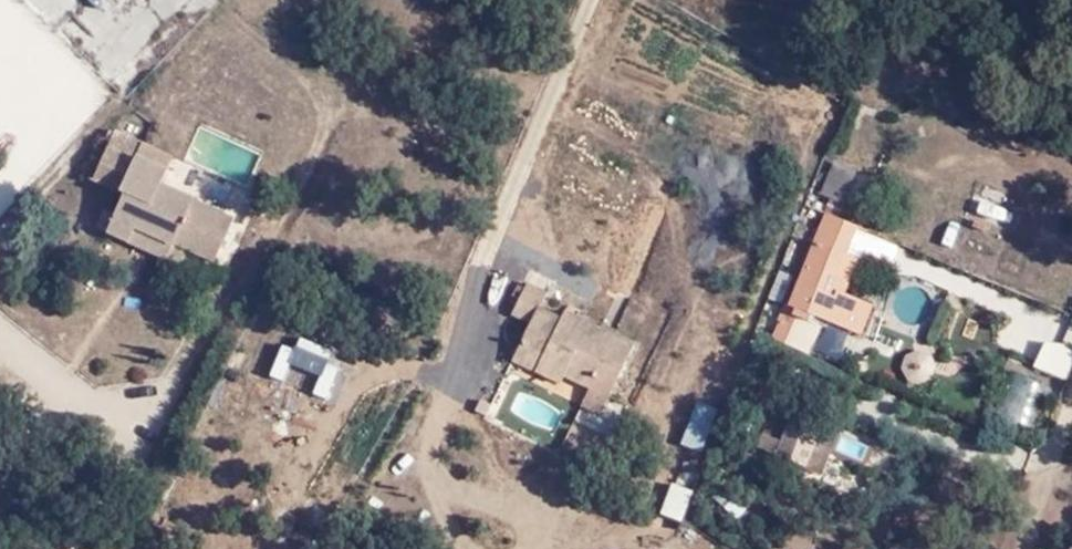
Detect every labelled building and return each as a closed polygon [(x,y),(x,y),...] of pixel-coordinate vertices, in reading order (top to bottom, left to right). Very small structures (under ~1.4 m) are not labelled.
[(110,140),(121,145),(127,131),(117,125),(110,140)] [(138,154),(145,140),(127,131),(121,145),(138,154)] [(93,173),(105,178),(121,145),(110,140),(93,173)] [(121,145),(105,178),(123,187),(106,225),(128,236),(136,222),(214,261),(234,221),(161,183),(174,155),(145,140),(138,154),(121,145)] [(845,203),(859,168),(836,159),(822,194),(845,203)] [(859,330),(873,301),(839,287),(844,276),(840,274),(861,225),(826,213),(779,320),(793,325),(796,315),(824,324),(826,316),(859,330)] [(635,339),(583,318),(578,329),(559,322),(560,318),(538,308),(544,292),(523,284),(510,315),(529,322),(520,344),(542,353),(538,370),(565,380),(568,375),(594,383),(587,404),(606,412),(635,339)] [(578,329),(583,318),(564,311),(560,318),(559,322),(578,329)] [(1034,364),(1067,379),(1071,367),(1071,348),(1047,337),(1034,364)] [(514,360),(538,370),(542,353),(520,344),(514,360)] [(901,358),(907,382),(936,375),(930,351),(901,358)] [(995,417),(1035,428),(1048,384),(1007,372),(995,417)] [(702,452),(719,408),(697,400),(680,443),(702,452)] [(804,446),(813,424),(782,411),(774,435),(804,446)] [(670,486),(658,512),(680,525),(691,496),(670,486)]
